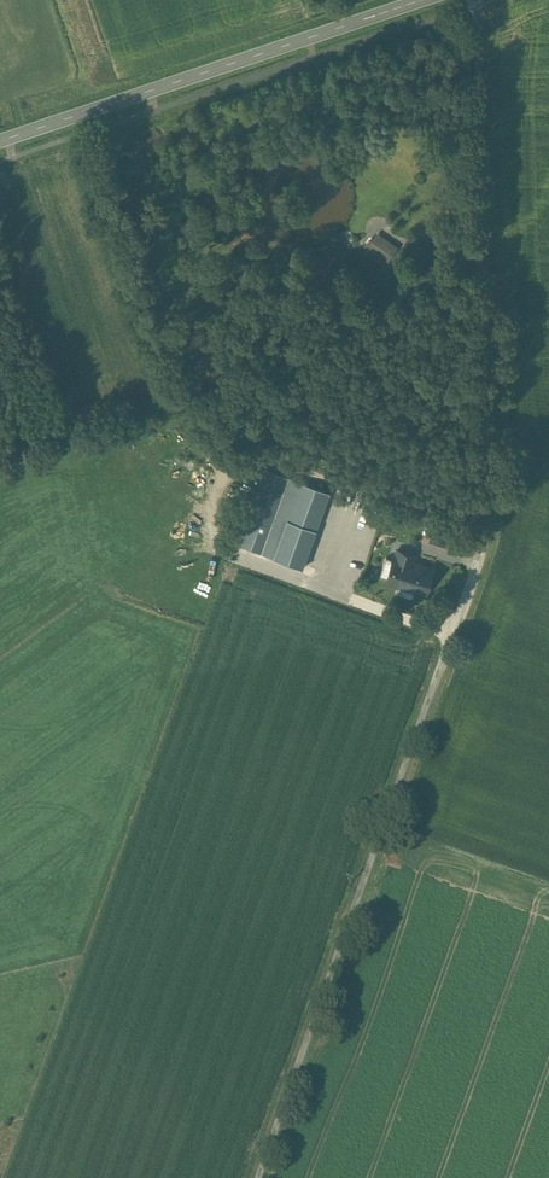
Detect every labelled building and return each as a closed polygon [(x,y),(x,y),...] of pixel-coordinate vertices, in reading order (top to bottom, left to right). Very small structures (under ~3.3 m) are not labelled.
[(369,238),(364,245),(387,261),(398,245),(377,230),(371,239),(369,238)] [(298,567),(327,491),(266,469),(237,544),(298,567)] [(436,566),(394,552),(384,583),(425,597),(436,566)]
